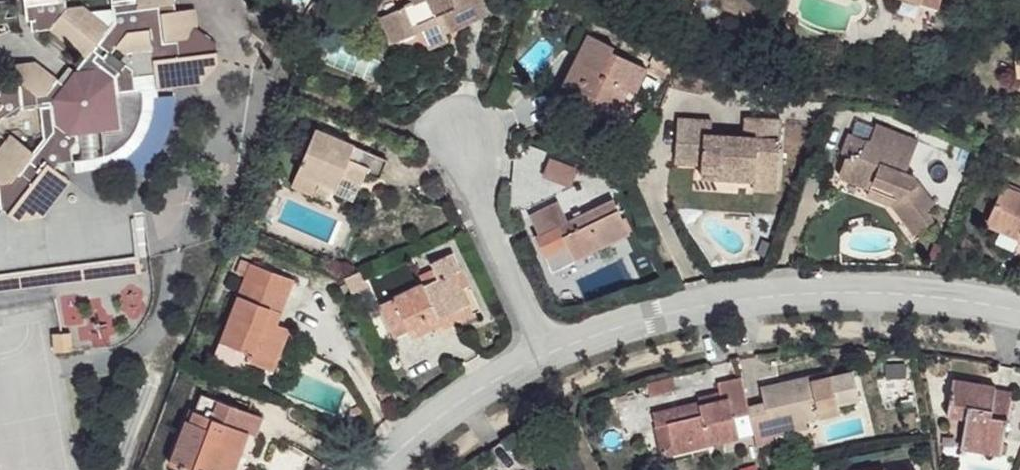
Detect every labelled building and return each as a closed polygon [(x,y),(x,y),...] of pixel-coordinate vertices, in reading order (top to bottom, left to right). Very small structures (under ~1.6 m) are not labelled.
[(177,0),(135,0),(114,3),(116,22),(113,27),(85,6),(68,8),(67,0),(26,0),(29,20),(33,20),(35,31),(51,29),(88,58),(76,72),(65,85),(61,81),(37,62),(17,66),(18,80),(1,82),(2,91),(0,94),(0,125),(5,118),(18,117),(24,109),(42,108),(46,138),(35,152),(13,135),(0,151),(0,182),(1,183),(4,208),(18,220),(44,217),(56,202),(72,181),(56,169),(61,163),(75,161),(73,148),(79,140),(78,135),(123,130),(119,106),(117,92),(137,89),(135,76),(134,70),(113,53),(118,46),(130,57),(155,54),(159,88),(185,86),(193,75),(203,84),(219,62),(216,42),(199,29),(197,10),(179,11),(177,0)] [(483,0),(414,0),(416,4),(382,19),(387,29),(392,27),(400,42),(418,35),(414,27),(421,24),(424,32),(432,49),(450,40),(444,28),(450,25),(453,32),(489,14),(483,0)] [(921,6),(937,12),(942,0),(924,0),(921,6)] [(418,35),(424,32),(421,24),(414,27),(418,35)] [(395,44),(400,42),(392,27),(387,29),(395,44)] [(616,48),(591,36),(564,90),(580,97),(583,91),(599,99),(622,110),(631,88),(639,91),(650,70),(614,51),(616,48)] [(134,70),(135,76),(157,73),(155,54),(130,57),(118,46),(113,53),(134,70)] [(65,85),(76,72),(71,67),(61,81),(65,85)] [(185,86),(203,84),(193,75),(185,86)] [(73,148),(75,161),(130,153),(134,153),(136,152),(139,151),(141,150),(142,149),(144,148),(145,146),(146,145),(148,143),(150,139),(150,138),(151,136),(151,135),(144,88),(137,89),(117,92),(119,106),(123,130),(78,135),(79,140),(73,148)] [(597,105),(599,99),(583,91),(580,97),(597,105)] [(713,122),(679,120),(676,164),(703,165),(702,178),(755,181),(756,166),(779,167),(782,120),(747,118),(745,138),(712,136),(713,122)] [(904,173),(918,142),(875,127),(868,143),(862,141),(857,155),(846,159),(839,172),(841,176),(843,179),(845,181),(870,190),(894,198),(890,208),(913,233),(932,218),(924,209),(933,201),(912,175),(904,173)] [(388,160),(317,130),(294,186),(315,194),(320,182),(338,189),(344,174),(364,182),(367,174),(381,180),(388,160)] [(838,156),(846,159),(857,155),(862,141),(846,134),(838,156)] [(779,167),(756,166),(755,181),(754,191),(778,192),(779,167)] [(72,181),(56,202),(44,217),(18,220),(4,208),(0,218),(0,279),(2,288),(148,254),(134,193),(98,202),(72,181)] [(1008,185),(988,226),(1019,241),(1019,191),(1008,185)] [(890,209),(890,208),(894,198),(870,190),(866,200),(890,209)] [(560,200),(563,206),(568,217),(576,213),(568,197),(560,200)] [(632,236),(615,199),(570,221),(543,235),(538,237),(547,258),(570,246),(576,259),(602,245),(604,249),(632,236)] [(535,219),(543,235),(570,221),(568,217),(563,206),(535,219)] [(152,268),(148,254),(2,288),(0,279),(0,303),(152,268)] [(463,270),(456,254),(433,265),(435,270),(421,276),(426,285),(381,307),(396,338),(411,331),(414,339),(444,325),(447,330),(476,315),(463,288),(456,273),(463,270)] [(296,281),(252,264),(222,340),(255,354),(252,363),(276,371),(287,341),(275,336),(280,325),(296,281)] [(470,285),(463,270),(456,273),(463,288),(470,285)] [(292,330),(280,325),(275,336),(287,341),(292,330)] [(854,373),(831,379),(838,406),(861,400),(854,373)] [(766,403),(750,406),(752,415),(759,448),(777,444),(776,438),(774,431),(809,423),(821,419),(813,382),(810,376),(763,388),(766,403)] [(752,415),(750,406),(743,379),(720,384),(721,393),(724,400),(701,405),(701,403),(655,415),(658,429),(669,427),(674,446),(708,438),(711,448),(740,440),(736,418),(752,415)] [(831,379),(813,382),(821,419),(840,414),(838,406),(831,379)] [(992,387),(955,381),(948,419),(968,422),(962,451),(1002,457),(1013,394),(997,391),(996,396),(990,396),(992,387)] [(724,400),(721,393),(701,399),(701,403),(701,405),(724,400)] [(205,396),(198,414),(191,411),(172,464),(189,469),(193,469),(195,466),(205,469),(238,469),(252,433),(259,436),(265,420),(205,396)] [(811,429),(809,423),(774,431),(776,438),(811,429)] [(669,427),(658,429),(665,459),(711,448),(708,438),(674,446),(669,427)]
